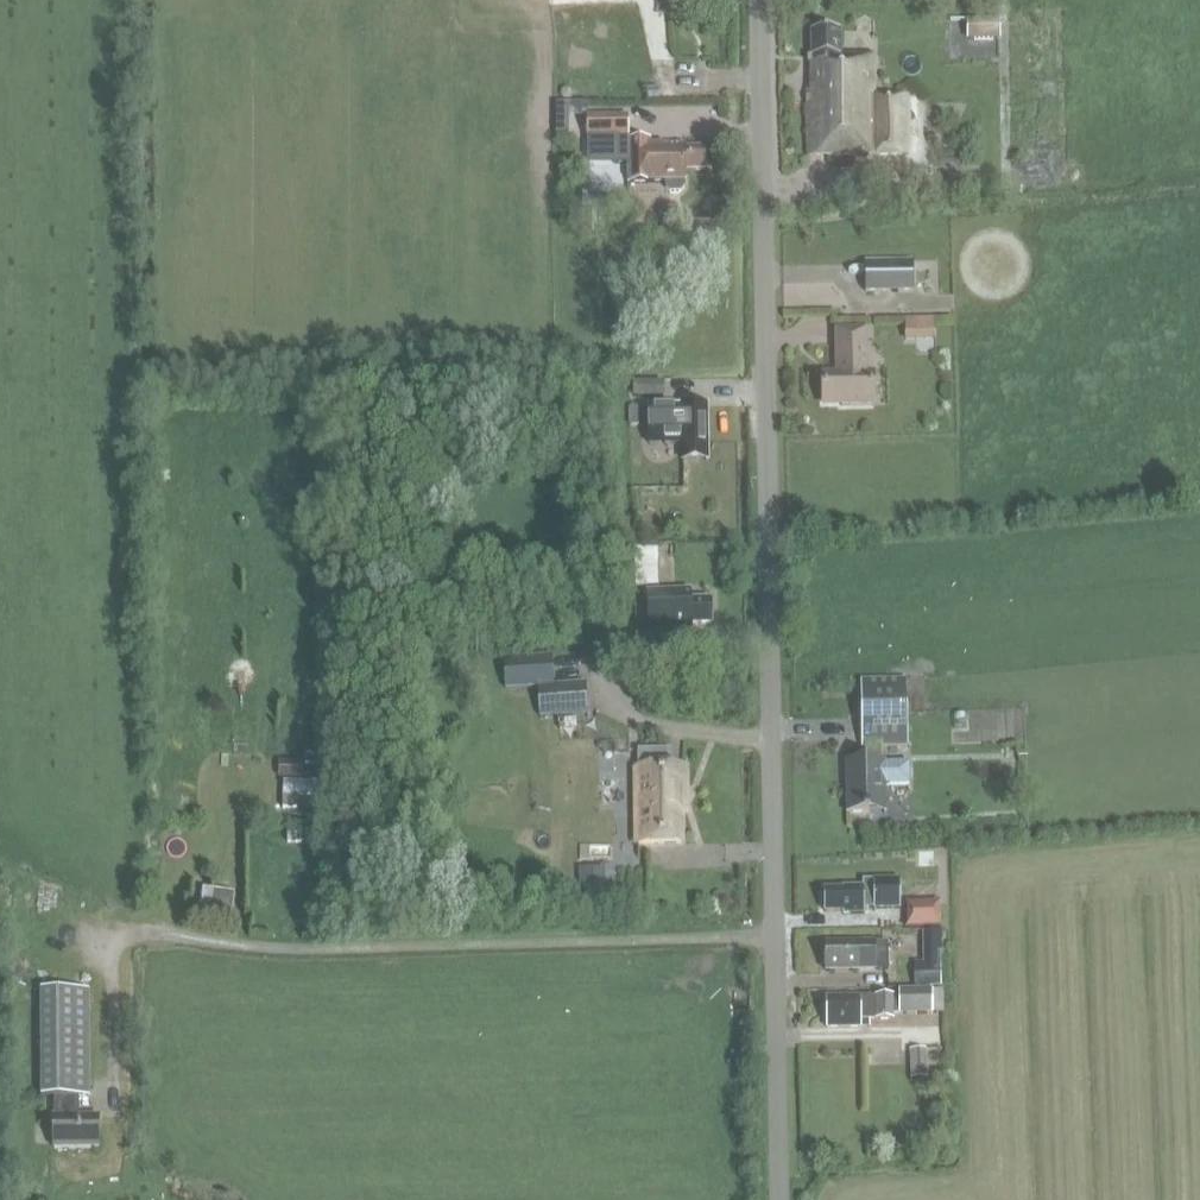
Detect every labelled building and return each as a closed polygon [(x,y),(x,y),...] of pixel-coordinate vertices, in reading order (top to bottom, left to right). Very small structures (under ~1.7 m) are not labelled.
[(997,20),(969,21),(969,40),(997,39),(997,20)] [(841,54),(841,29),(811,30),(811,62),(806,62),(807,156),(909,154),(908,94),(874,95),(873,53),(841,54)] [(994,45),(952,46),(952,55),(994,54),(994,45)] [(562,101),(561,133),(575,133),(576,113),(588,113),(588,102),(562,101)] [(628,164),(628,183),(664,183),(664,188),(668,193),(678,193),(683,188),(682,170),(702,170),(702,150),(682,150),(682,142),(650,142),(650,140),(628,140),(628,117),(586,118),(587,138),(615,138),(615,164),(628,164)] [(912,291),(912,260),(864,261),(865,292),(912,291)] [(941,316),(911,317),(912,340),(942,339),(941,316)] [(866,379),(865,330),(835,330),(836,376),(822,377),(822,403),(840,402),(840,405),(873,405),(872,379),(866,379)] [(662,382),(634,383),(634,397),(663,396),(662,382)] [(680,443),(681,461),(699,461),(698,444),(707,443),(706,406),(647,407),(647,424),(662,424),(662,444),(680,443)] [(659,540),(636,541),(636,556),(659,556),(659,540)] [(672,630),(691,630),(690,624),(710,624),(710,598),(690,599),(690,590),(647,590),(647,635),(635,635),(635,657),(672,657),(672,630)] [(505,689),(537,687),(539,717),(587,714),(585,683),(554,685),(551,655),(502,658),(505,689)] [(909,762),(881,763),(881,759),(879,759),(879,745),(906,744),(904,678),(859,679),(861,745),(864,745),(864,759),(845,760),(846,812),(887,811),(886,786),(909,785),(909,762)] [(575,718),(558,720),(558,730),(575,728),(575,718)] [(633,805),(687,804),(687,766),(671,766),(671,750),(636,750),(637,768),(633,768),(633,805)] [(288,762),(288,778),(302,778),(302,762),(288,762)] [(291,795),(327,796),(328,781),(292,780),(291,795)] [(633,805),(634,847),(683,847),(683,814),(688,814),(687,804),(633,805)] [(580,877),(581,912),(606,912),(605,876),(580,877)] [(843,912),(843,914),(863,914),(863,909),(899,908),(898,879),(861,880),(861,885),(840,886),(840,889),(822,889),(822,912),(843,912)] [(203,889),(200,918),(232,922),(235,893),(203,889)] [(937,914),(912,914),(913,930),(938,929),(937,914)] [(886,944),(869,945),(869,944),(824,945),(825,972),(861,972),(861,970),(875,970),(874,965),(886,965),(886,944)] [(897,963),(898,989),(941,988),(941,954),(925,954),(926,963),(897,963)] [(825,998),(825,1027),(858,1026),(858,1019),(891,1019),(891,1013),(930,1013),(930,991),(898,992),(899,997),(825,998)] [(54,1125),(55,1157),(99,1156),(99,1124),(80,1124),(77,1121),(76,1105),(90,1105),(88,998),(40,999),(42,1106),(55,1106),(55,1125),(54,1125)] [(910,1050),(911,1078),(928,1078),(927,1050),(910,1050)]
